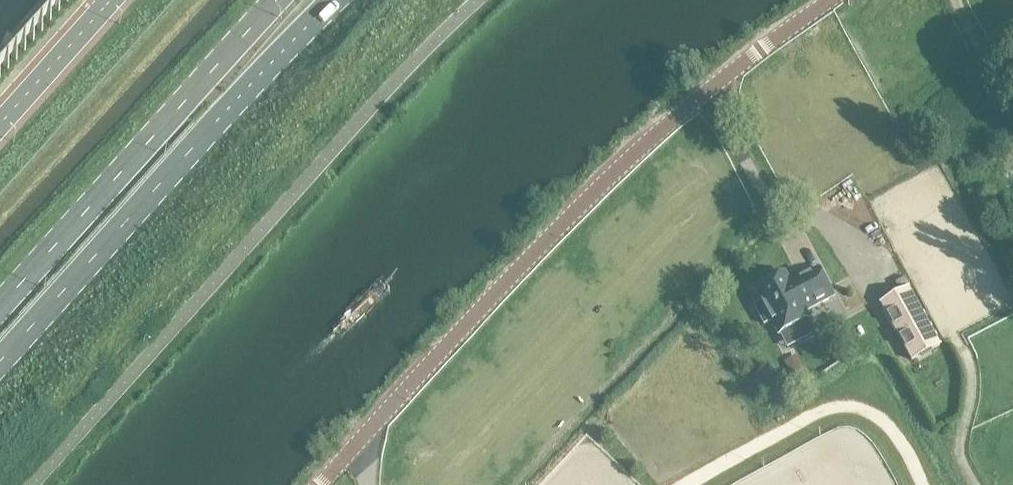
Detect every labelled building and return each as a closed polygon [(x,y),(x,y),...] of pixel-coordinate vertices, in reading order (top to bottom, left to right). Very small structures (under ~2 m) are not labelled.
[(786,273),(754,290),(761,303),(754,307),(764,325),(771,322),(778,336),(810,319),(807,312),(834,297),(819,268),(799,279),(800,281),(792,285),(786,273)] [(909,289),(881,305),(912,360),(940,345),(909,289)] [(799,355),(785,362),(793,377),(807,369),(799,355)]
